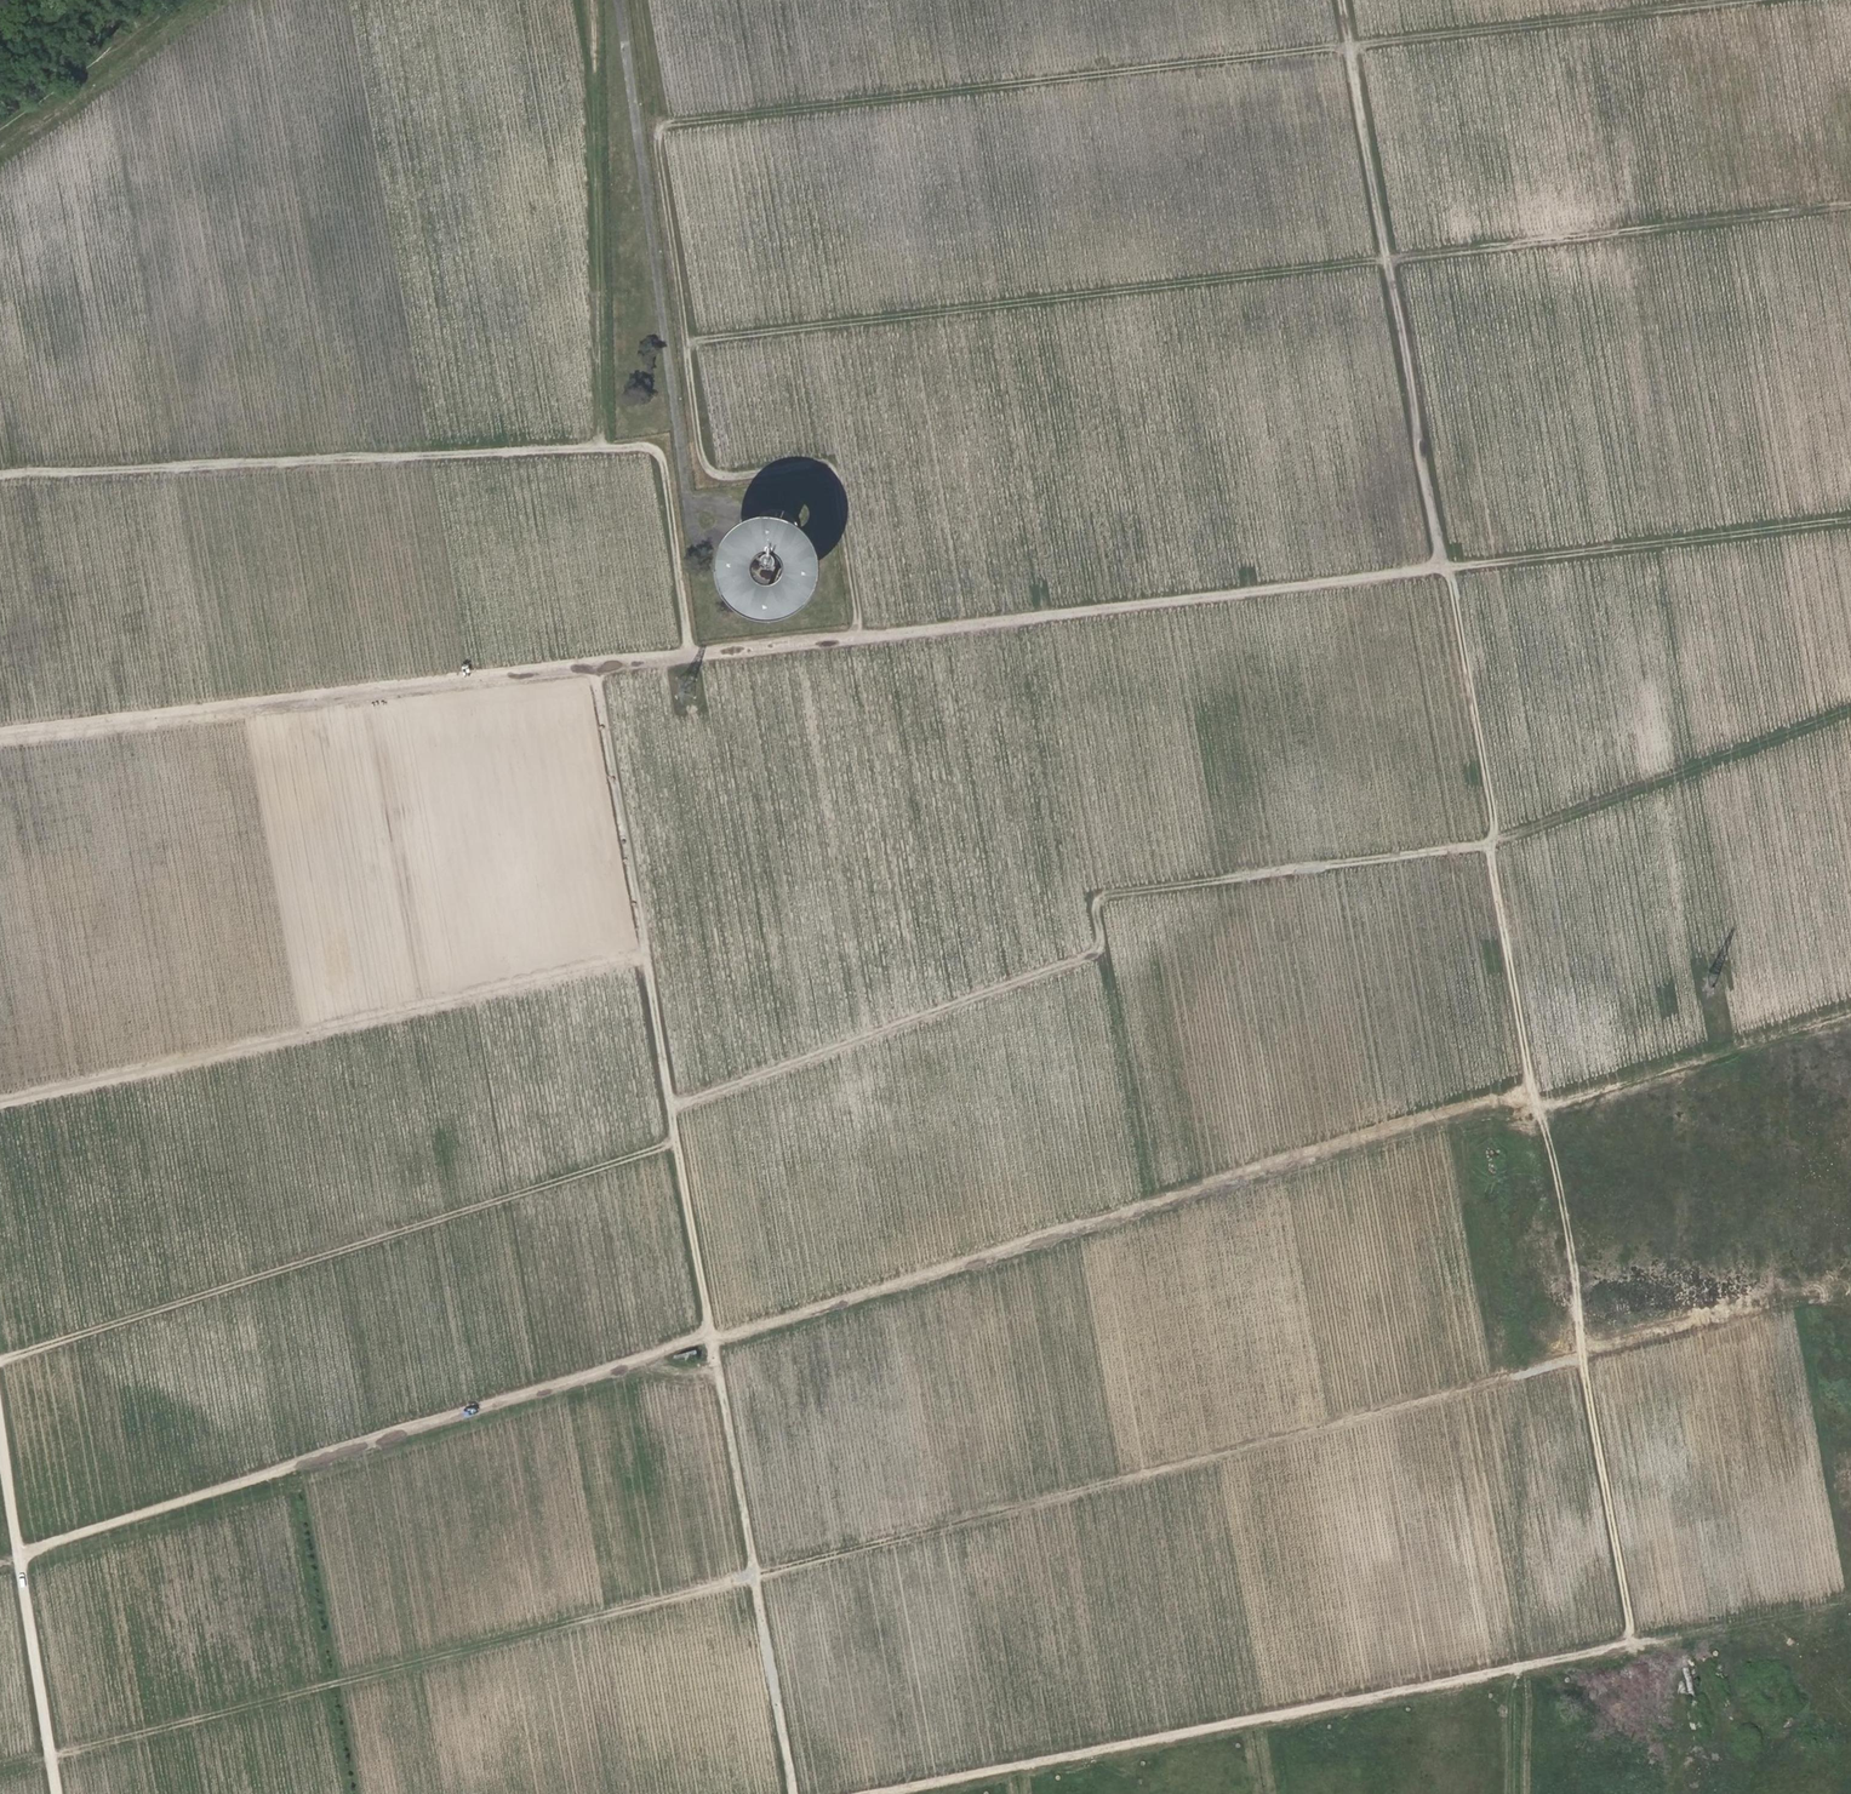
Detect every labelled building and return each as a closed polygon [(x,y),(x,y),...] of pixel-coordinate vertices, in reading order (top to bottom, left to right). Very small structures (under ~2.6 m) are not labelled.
[(780,560),(780,556),(784,554),(789,551),(791,548),(793,544),(794,538),(793,530),(790,524),(785,519),(779,516),(773,515),(765,517),(760,520),(755,525),(753,531),(752,537),(753,544),(757,550),(760,553),(764,555),(764,559),(765,563),(769,566),(773,566),(776,565),(778,563),(780,560)] [(697,1361),(695,1352),(695,1350),(680,1355),(680,1356),(682,1365),(697,1361)]
